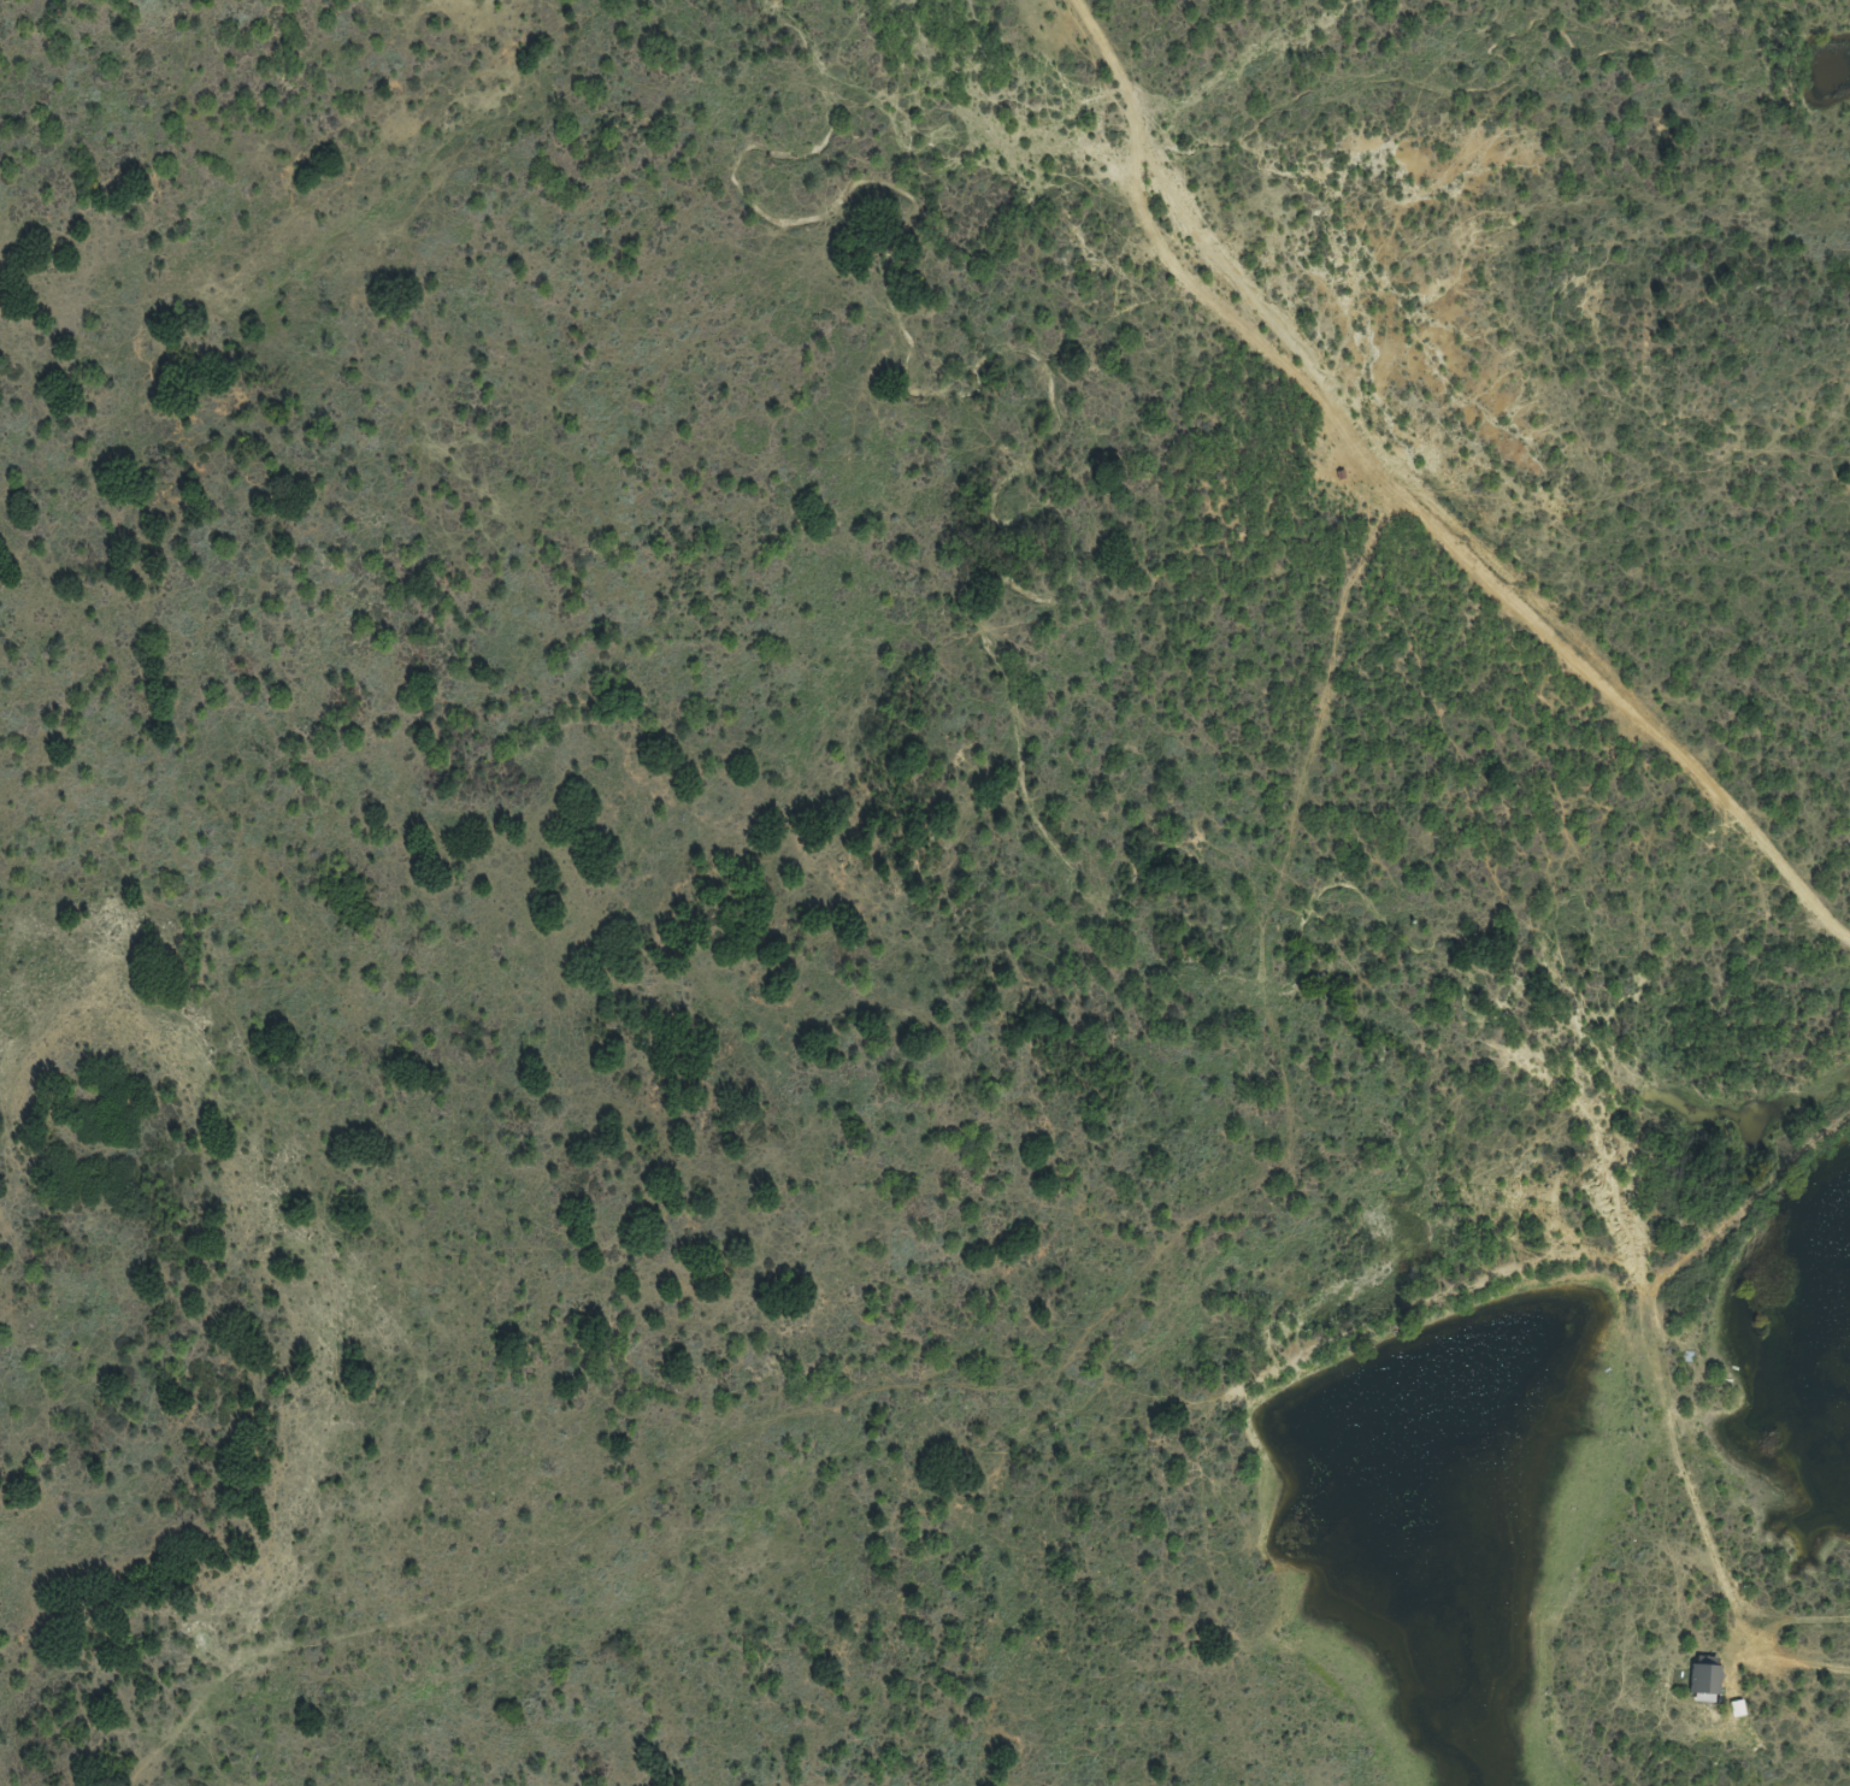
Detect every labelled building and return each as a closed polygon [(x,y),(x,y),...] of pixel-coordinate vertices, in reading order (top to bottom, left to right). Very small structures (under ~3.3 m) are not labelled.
[(1723,1675),(1694,1674),(1693,1712),(1722,1713),(1723,1675)]
